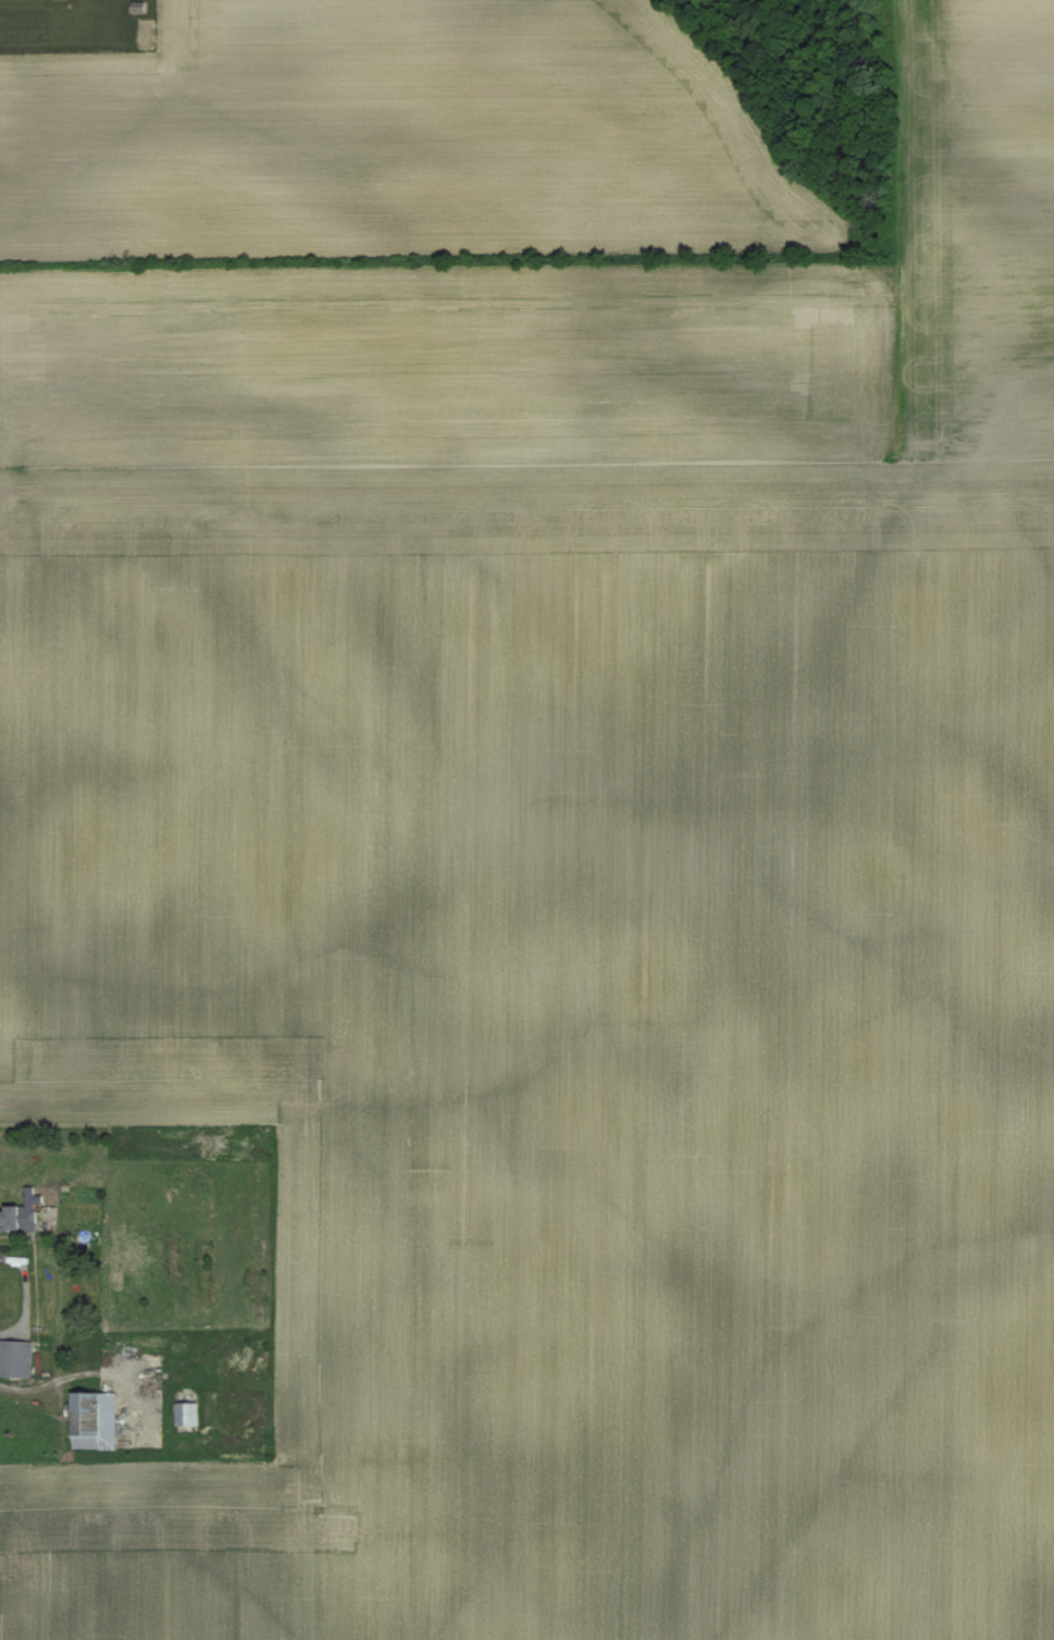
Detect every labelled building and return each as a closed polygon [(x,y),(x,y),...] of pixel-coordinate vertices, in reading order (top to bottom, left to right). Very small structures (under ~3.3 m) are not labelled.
[(40,1195),(33,1196),(33,1192),(23,1193),(23,1207),(0,1208),(0,1232),(41,1230),(40,1195)] [(0,1341),(0,1378),(32,1378),(32,1341),(0,1341)] [(115,1393),(70,1393),(70,1450),(115,1450),(115,1393)] [(176,1425),(197,1425),(197,1403),(176,1403),(176,1425)]
